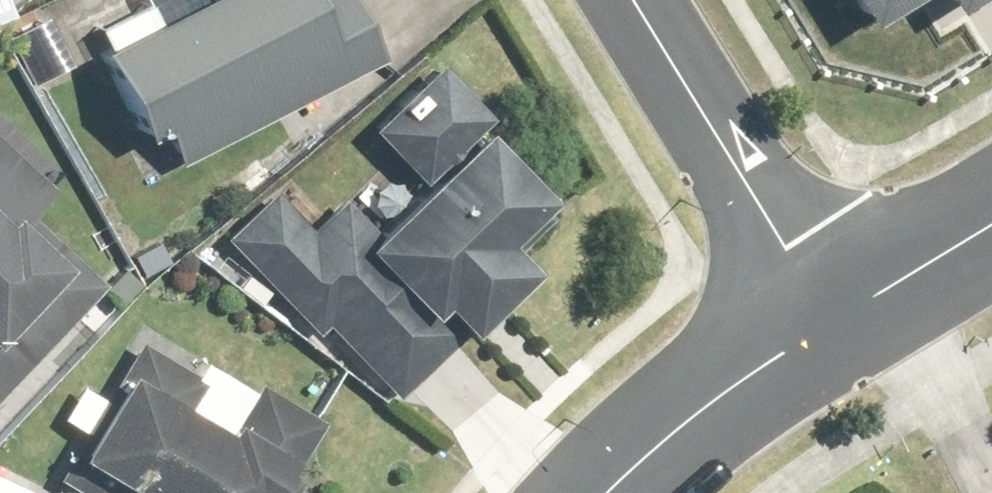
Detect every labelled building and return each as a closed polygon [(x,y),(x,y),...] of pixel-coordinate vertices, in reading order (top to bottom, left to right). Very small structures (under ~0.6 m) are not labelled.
[(116,43),(99,51),(138,133),(155,125),(159,135),(175,128),(187,153),(393,56),(367,0),(209,0),(209,1),(166,21),(156,0),(107,23),(116,43)] [(863,10),(873,5),(881,19),(914,0),(856,0),(863,10)] [(426,183),(495,114),(444,62),(374,134),(426,183)] [(0,127),(0,407),(112,284),(36,213),(62,184),(0,127)] [(280,185),(230,234),(326,334),(335,324),(402,395),(478,321),(483,325),(548,266),(528,243),(568,207),(499,132),(387,233),(352,198),(322,227),(280,185)] [(88,453),(154,492),(304,492),(311,482),(300,474),(330,421),(268,384),(266,390),(213,358),(204,373),(153,342),(116,405),(85,387),(68,416),(99,434),(88,453)]
